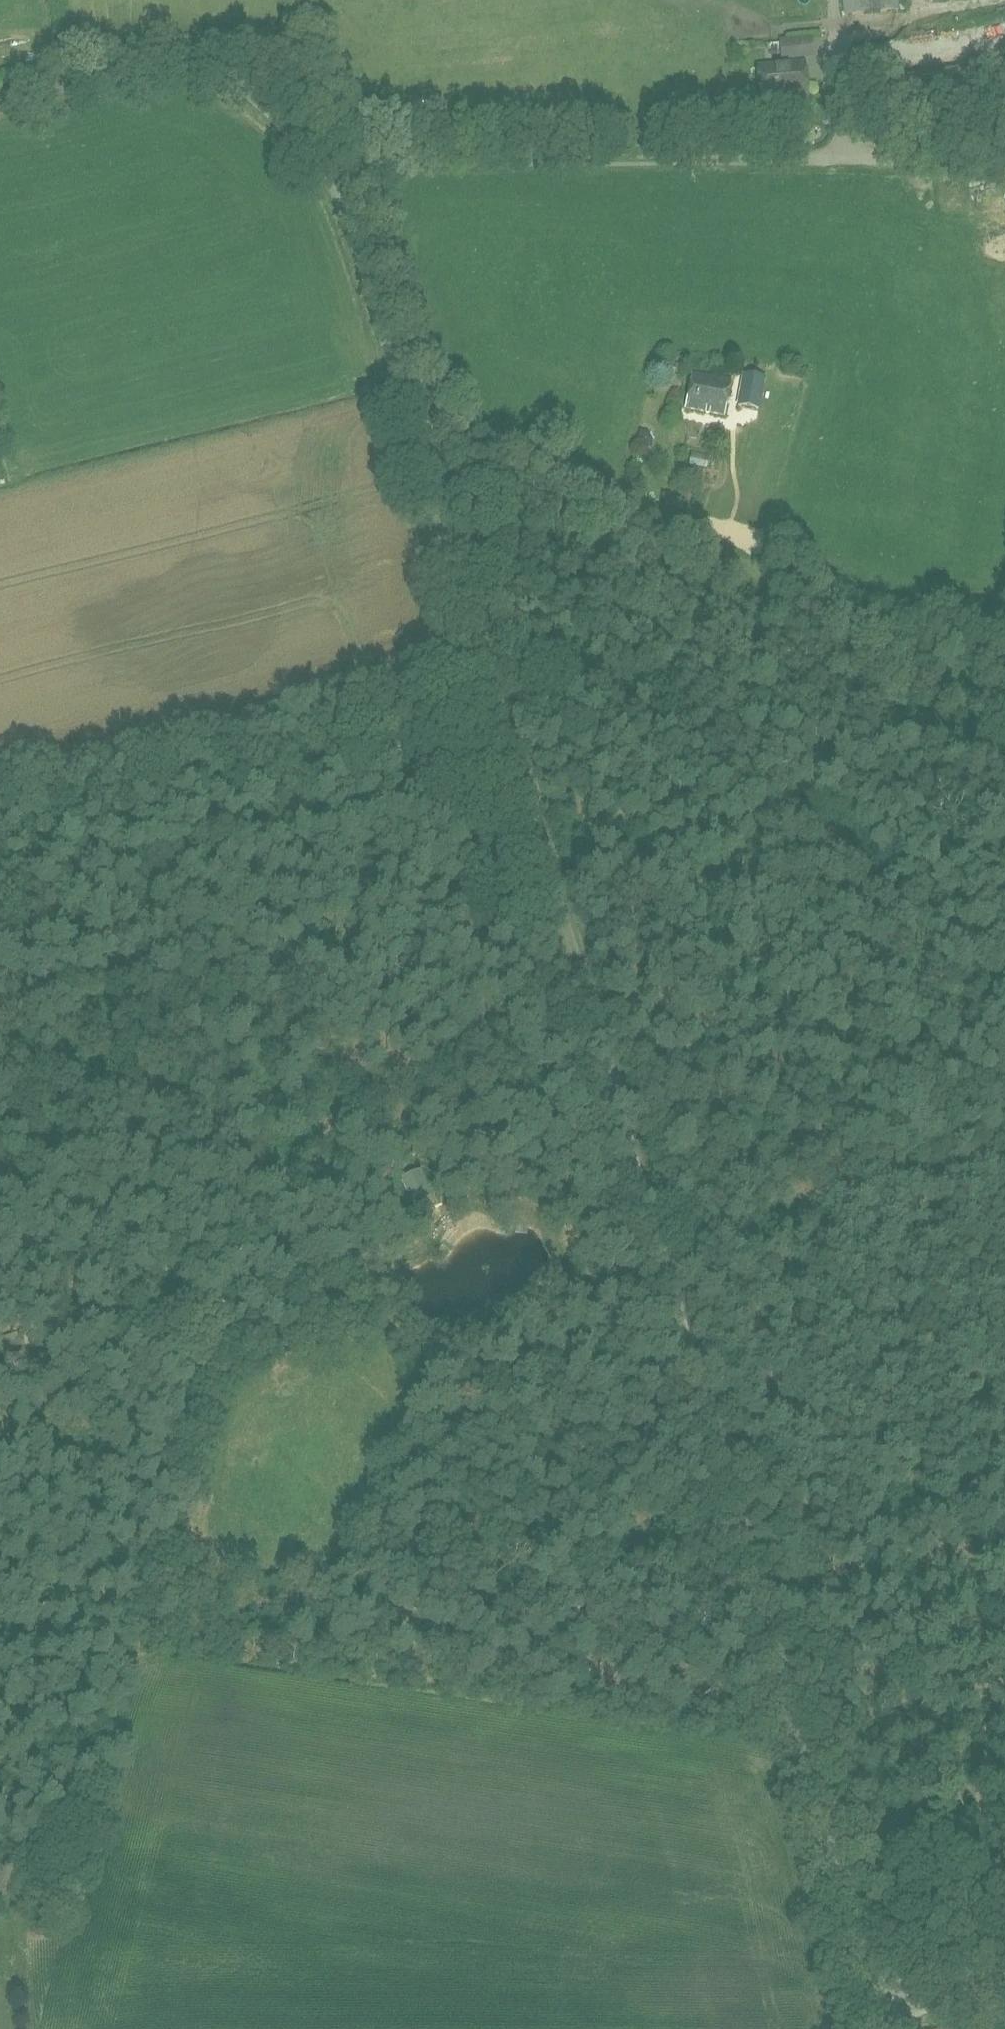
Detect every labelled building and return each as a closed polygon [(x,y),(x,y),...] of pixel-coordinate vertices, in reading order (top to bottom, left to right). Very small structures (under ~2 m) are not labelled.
[(897,9),(897,0),(844,0),(846,14),(897,9)] [(804,63),(758,68),(762,102),(808,97),(804,63)] [(731,379),(691,372),(684,407),(724,415),(731,379)] [(744,373),(738,405),(758,409),(764,376),(744,373)]
